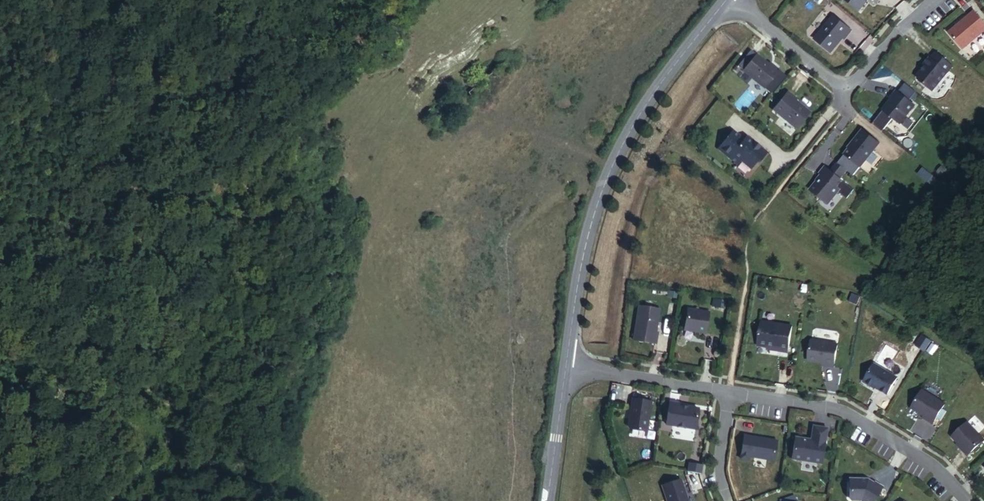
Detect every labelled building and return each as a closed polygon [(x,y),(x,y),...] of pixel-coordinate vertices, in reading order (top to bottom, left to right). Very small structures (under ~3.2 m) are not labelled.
[(861,12),(870,0),(847,0),(861,12)] [(964,49),(983,33),(983,21),(976,11),(950,33),(964,49)] [(853,31),(835,16),(816,40),(833,53),(847,36),(848,38),(853,31)] [(934,91),(954,66),(938,53),(932,59),(932,58),(926,65),(928,66),(918,78),(934,91)] [(759,55),(745,72),(767,89),(781,70),(774,65),(773,66),(759,55)] [(899,91),(893,98),(894,99),(885,110),(902,124),(917,106),(899,91)] [(776,110),(799,129),(812,113),(795,99),(796,98),(790,93),(776,110)] [(735,131),(720,150),(740,165),(743,161),(753,169),(760,161),(763,160),(769,153),(749,137),(747,140),(735,131)] [(847,155),(862,167),(882,144),(865,131),(858,140),(859,141),(847,155)] [(824,177),(812,192),(829,205),(842,190),(839,188),(844,182),(827,168),(822,174),(824,177)] [(930,183),(934,176),(921,168),(917,175),(930,183)] [(717,308),(730,310),(731,302),(719,300),(717,308)] [(635,342),(658,345),(660,337),(658,337),(662,311),(641,307),(635,342)] [(690,309),(687,331),(708,334),(712,313),(690,309)] [(764,322),(760,346),(783,350),(782,352),(790,353),(795,327),(764,322)] [(925,351),(932,340),(920,334),(914,345),(925,351)] [(814,341),(811,362),(828,365),(828,367),(836,368),(840,345),(814,341)] [(877,365),(866,383),(878,389),(878,388),(890,395),(900,379),(877,365)] [(925,391),(914,409),(929,418),(928,420),(935,424),(947,405),(925,391)] [(630,429),(649,432),(653,402),(634,399),(630,429)] [(696,429),(698,405),(667,402),(665,426),(696,429)] [(970,456),(983,442),(983,438),(970,423),(954,437),(965,449),(964,450),(970,456)] [(793,459),(824,464),(830,429),(816,427),(813,440),(797,438),(793,459)] [(751,457),(776,461),(779,441),(753,437),(753,438),(746,437),(743,459),(750,460),(751,457)] [(669,500),(690,500),(683,480),(664,486),(669,500)] [(851,500),(877,500),(885,488),(878,483),(877,484),(870,480),(852,480),(851,500)]
